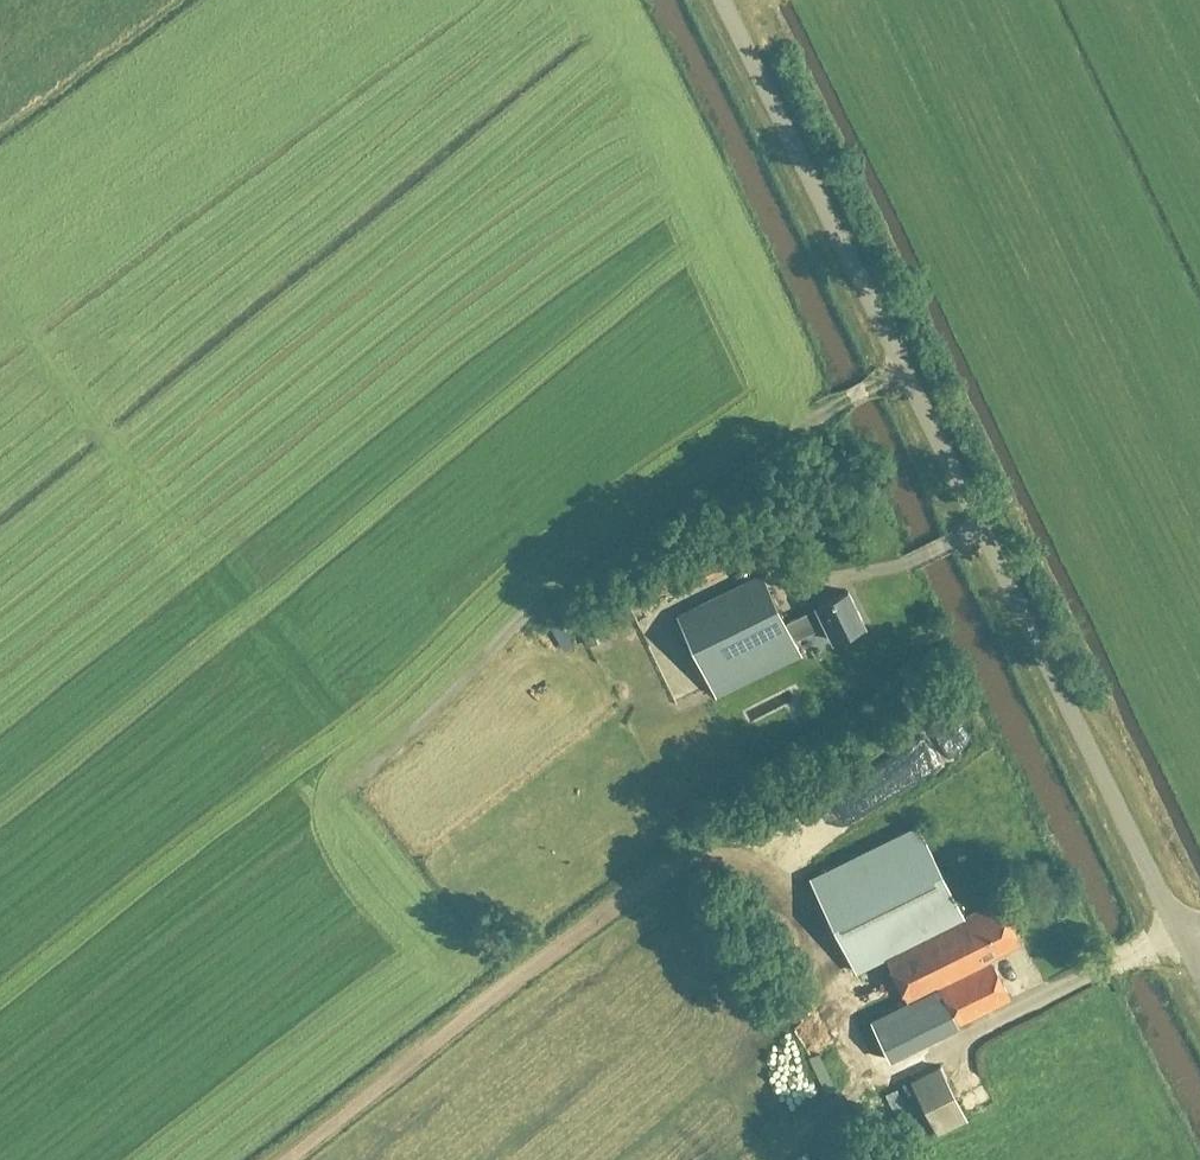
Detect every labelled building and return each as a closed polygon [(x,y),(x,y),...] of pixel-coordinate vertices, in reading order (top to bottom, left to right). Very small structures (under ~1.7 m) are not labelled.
[(830,645),(862,629),(845,594),(811,610),(813,613),(784,627),(761,579),(676,621),(716,701),(800,660),(793,646),(823,631),(830,645)] [(662,648),(671,673),(686,668),(676,642),(662,648)] [(952,755),(965,752),(960,730),(946,733),(952,755)] [(917,828),(809,881),(854,971),(854,973),(884,959),(907,1005),(870,1023),(888,1061),(943,1034),(1009,1001),(988,959),(1018,945),(1000,907),(979,917),(976,913),(962,920),(917,828)]
